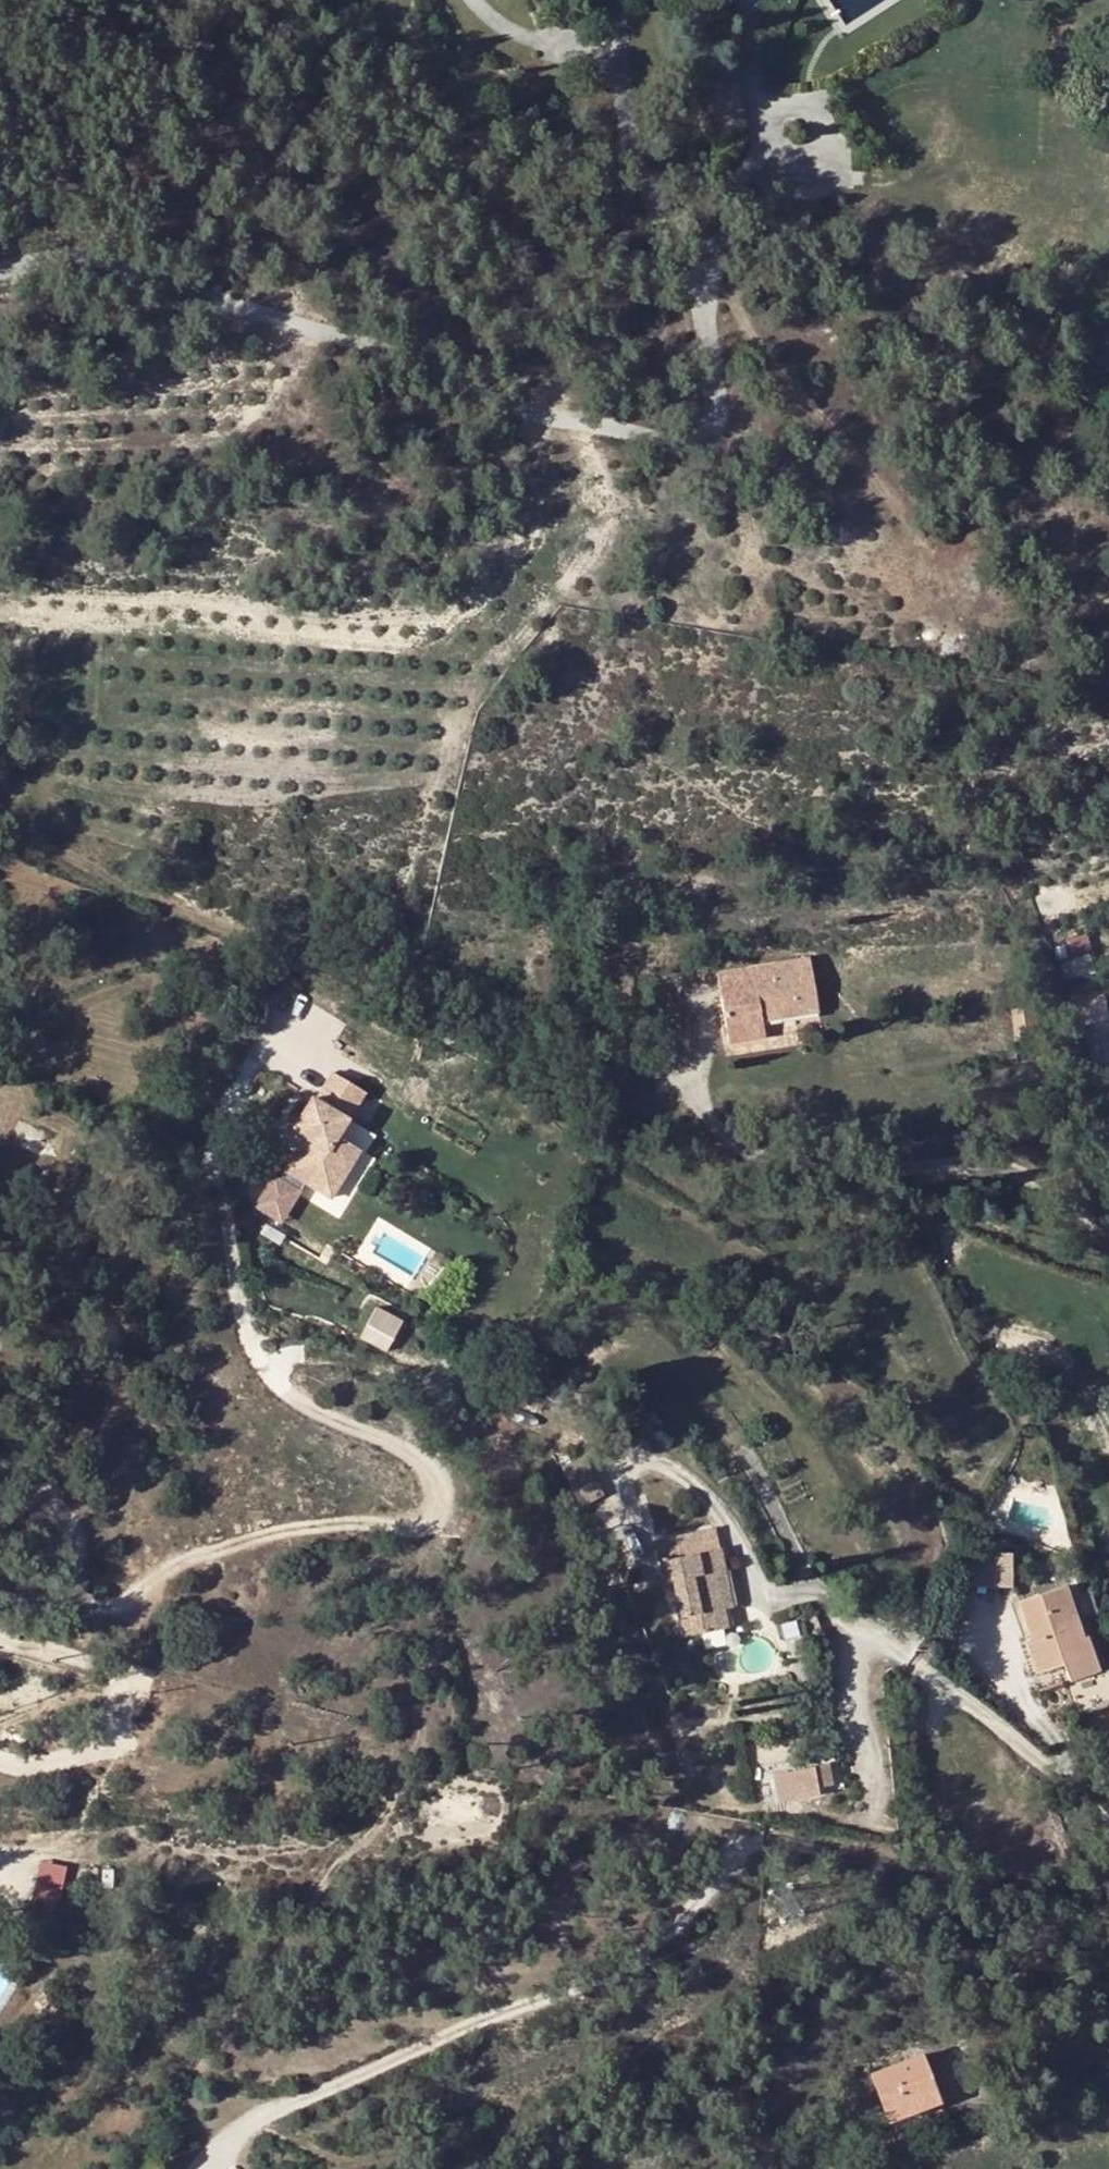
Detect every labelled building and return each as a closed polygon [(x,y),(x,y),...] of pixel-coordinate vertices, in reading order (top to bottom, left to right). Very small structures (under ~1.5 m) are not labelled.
[(774,1007),(776,1019),(815,1013),(808,959),(714,972),(726,1042),(762,1036),(760,1022),(758,1010),(774,1007)] [(758,1010),(760,1022),(776,1019),(774,1007),(758,1010)] [(1009,1011),(1013,1035),(1037,1031),(1032,1007),(1009,1011)] [(261,1173),(250,1169),(241,1192),(290,1209),(309,1157),(286,1148),(299,1111),(264,1098),(257,1118),(250,1115),(237,1150),(266,1160),(261,1173)] [(360,1307),(355,1326),(393,1336),(397,1318),(360,1307)] [(724,1610),(714,1572),(724,1569),(719,1548),(699,1553),(694,1532),(651,1542),(659,1584),(671,1582),(682,1637),(728,1628),(724,1610)] [(1013,1584),(1014,1550),(976,1550),(976,1583),(1013,1584)] [(714,1572),(724,1610),(734,1608),(724,1569),(714,1572)] [(1023,1642),(1035,1674),(1060,1665),(1066,1681),(1098,1670),(1085,1637),(1082,1638),(1064,1585),(1016,1602),(1030,1640),(1023,1642)] [(809,1606),(796,1611),(804,1630),(816,1626),(809,1606)] [(1035,1674),(1041,1691),(1066,1681),(1060,1665),(1035,1674)] [(770,1774),(776,1804),(816,1796),(815,1789),(829,1786),(825,1765),(770,1774)] [(40,1858),(35,1899),(62,1902),(67,1861),(40,1858)] [(921,2054),(868,2073),(885,2117),(916,2104),(920,2111),(940,2102),(921,2054)] [(885,2117),(887,2124),(920,2111),(916,2104),(885,2117)]
